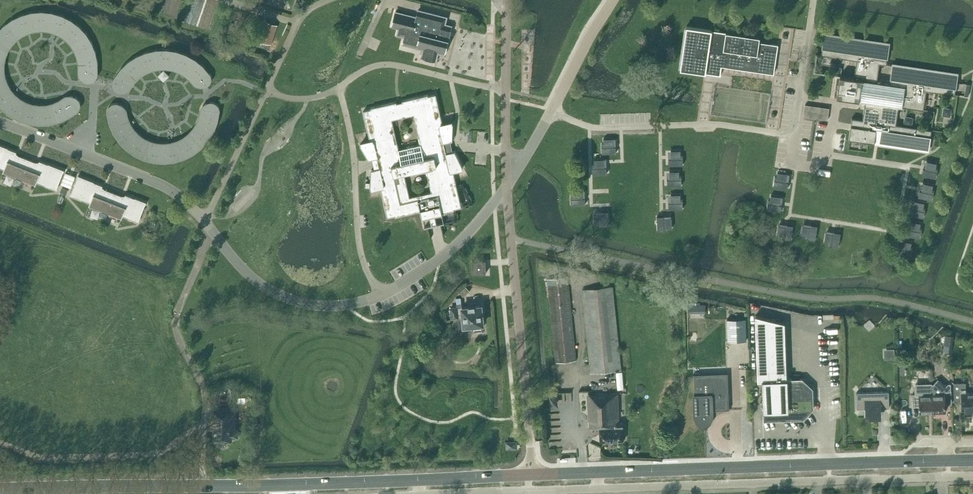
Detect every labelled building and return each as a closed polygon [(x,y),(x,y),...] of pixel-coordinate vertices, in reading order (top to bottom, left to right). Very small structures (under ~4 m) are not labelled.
[(396,11),(392,26),(399,28),(397,35),(404,36),(403,43),(424,49),(422,56),(436,59),(438,52),(445,54),(452,26),(445,24),(447,17),(419,10),(417,17),(396,11)] [(2,108),(10,114),(19,119),(29,122),(39,124),(50,123),(60,121),(69,117),(78,111),(79,110),(80,108),(81,105),(80,102),(80,100),(78,98),(76,97),(73,96),(71,96),(68,97),(67,98),(61,102),(54,105),(47,106),(40,107),(33,106),(26,103),(20,100),(15,96),(10,90),(6,84),(3,77),(2,70),(3,63),(4,56),(7,49),(11,43),(16,38),(21,34),(28,30),(35,28),(42,28),(49,28),(56,30),(62,34),(68,38),(73,43),(77,50),(79,56),(81,63),(81,73),(82,75),(83,77),(85,78),(88,79),(90,79),(93,79),(95,78),(97,76),(98,73),(98,72),(98,61),(96,51),(92,42),(87,33),(80,25),(71,19),(62,14),(52,12),(42,11),(32,12),(22,14),(12,19),(4,25),(0,29),(0,105),(2,108)] [(271,44),(278,25),(267,22),(261,41),(271,44)] [(760,37),(687,26),(680,69),(703,72),(720,75),(722,63),(731,65),(730,67),(774,73),(778,44),(759,41),(760,37)] [(863,119),(852,118),(851,124),(850,130),(849,138),(875,142),(878,143),(929,150),(932,129),(896,124),(899,106),(924,110),(927,90),(955,94),(957,78),(958,73),(893,64),(890,83),(877,82),(880,63),(887,64),(890,43),(825,33),(822,54),(857,60),(854,78),(840,76),(837,97),(866,101),(864,109),(863,119)] [(128,87),(129,87),(131,83),(132,81),(134,80),(136,78),(138,76),(139,74),(141,73),(144,72),(146,70),(148,69),(150,68),(153,68),(155,67),(158,67),(160,66),(163,66),(165,66),(168,66),(170,67),(173,67),(175,68),(177,69),(180,70),(182,71),(184,72),(186,73),(188,75),(190,77),(192,78),(194,80),(197,84),(197,85),(198,86),(199,86),(200,87),(202,87),(203,87),(204,87),(205,87),(206,86),(207,86),(208,85),(209,84),(210,84),(211,83),(211,81),(211,80),(212,79),(212,78),(212,77),(211,76),(211,75),(210,72),(208,70),(206,68),(204,66),(202,64),(199,62),(197,60),(194,58),(192,56),(189,55),(186,54),(184,53),(181,52),(178,51),(175,50),(172,50),(169,49),(166,49),(163,49),(160,49),(157,49),(154,50),(151,50),(148,51),(145,52),(143,53),(140,54),(137,55),(134,57),(132,59),(129,60),(127,62),(125,64),(123,66),(121,68),(119,71),(117,73),(115,76),(114,78),(114,79),(114,80),(114,81),(114,83),(114,84),(114,85),(115,86),(116,87),(116,88),(117,88),(118,89),(119,89),(120,90),(122,90),(123,90),(124,90),(125,89),(126,89),(127,88),(128,87)] [(463,167),(455,151),(446,153),(444,143),(453,141),(453,123),(443,125),(436,94),(429,96),(428,95),(403,100),(403,102),(400,102),(397,103),(397,102),(371,108),(371,109),(364,110),(371,141),(360,144),(369,160),(378,158),(381,168),(371,170),(371,188),(381,186),(388,217),(396,215),(396,216),(421,210),(425,227),(435,225),(445,223),(442,212),(454,209),(454,208),(462,206),(453,169),(463,167)] [(108,108),(108,111),(108,112),(110,122),(114,132),(119,140),(127,148),(135,154),(145,159),(154,161),(164,162),(175,161),(185,158),(194,153),(202,147),(209,139),(215,130),(218,121),(220,111),(220,109),(219,107),(218,105),(216,103),(214,102),(211,102),(206,103),(205,105),(203,108),(203,110),(202,116),(199,123),(195,129),(190,134),(185,139),(178,142),(171,144),(164,145),(157,144),(150,142),(144,140),(138,135),(133,130),(129,124),(126,117),(124,109),(123,106),(121,104),(119,103),(116,103),(114,103),(111,104),(109,106),(108,108)] [(604,144),(602,144),(602,153),(616,153),(616,146),(614,146),(613,138),(604,138),(604,144)] [(57,190),(64,170),(40,161),(39,163),(16,155),(17,152),(0,145),(0,167),(4,169),(3,172),(36,185),(37,182),(57,190)] [(671,158),(669,159),(669,165),(683,164),(683,155),(681,156),(681,150),(671,150),(671,158)] [(594,165),(592,165),(593,174),(607,173),(607,167),(604,167),(604,159),(594,159),(594,165)] [(923,168),(922,174),(936,177),(938,169),(936,168),(937,163),(927,161),(926,169),(923,168)] [(670,179),(667,179),(667,185),(682,185),(682,176),(680,176),(679,171),(670,171),(670,179)] [(66,172),(61,184),(71,188),(76,176),(66,172)] [(775,177),(774,186),(788,188),(789,182),(786,182),(788,173),(778,172),(777,177),(775,177)] [(90,203),(89,206),(122,219),(123,216),(139,222),(146,202),(126,194),(125,197),(102,188),(103,185),(79,176),(71,195),(90,203)] [(464,203),(469,202),(465,183),(460,185),(464,203)] [(920,190),(918,196),(932,199),(934,190),(932,190),(933,185),(924,183),(922,191),(920,190)] [(573,195),(571,196),(571,204),(585,204),(585,198),(583,198),(583,190),(573,190),(573,195)] [(671,202),(669,202),(669,209),(683,208),(683,199),(681,200),(681,194),(671,194),(671,202)] [(768,200),(767,209),(781,211),(782,205),(780,204),(781,196),(771,195),(770,200),(768,200)] [(911,208),(910,214),(924,217),(925,208),(923,208),(925,202),(915,200),(913,209),(911,208)] [(602,214),(594,214),(594,224),(600,224),(600,225),(609,225),(609,211),(602,211),(602,214)] [(663,216),(657,216),(658,230),(667,230),(667,228),(672,228),(672,218),(664,218),(663,216)] [(907,229),(906,235),(920,237),(922,229),(920,228),(921,223),(911,221),(910,229),(907,229)] [(779,225),(777,235),(783,236),(782,238),(791,239),(793,225),(787,224),(787,227),(779,225)] [(803,225),(801,235),(807,236),(807,238),(815,239),(818,225),(811,224),(811,227),(803,225)] [(826,233),(824,242),(830,243),(830,245),(839,247),(841,232),(835,231),(834,234),(826,233)] [(898,248),(897,254),(910,257),(912,248),(910,248),(912,242),(902,240),(900,248),(898,248)] [(486,263),(486,260),(473,260),(473,273),(486,273),(486,263)] [(576,360),(568,276),(548,278),(556,362),(576,360)] [(583,289),(592,373),(621,370),(613,286),(583,289)] [(462,307),(461,297),(457,297),(457,307),(451,308),(452,318),(458,317),(458,313),(463,312),(464,326),(474,325),(474,330),(482,329),(482,324),(483,324),(481,305),(475,306),(475,305),(469,305),(469,307),(462,307)] [(689,313),(697,313),(706,313),(706,304),(700,304),(697,304),(689,304),(689,313)] [(814,408),(813,388),(803,378),(787,379),(785,322),(756,315),(758,381),(762,380),(764,420),(804,419),(814,408)] [(728,319),(729,341),(747,340),(746,318),(728,319)] [(952,346),(953,336),(945,335),(944,345),(952,346)] [(884,349),(885,359),(895,358),(894,348),(884,349)] [(694,375),(694,374),(695,412),(696,415),(696,417),(697,420),(698,421),(699,423),(700,424),(701,425),(704,427),(705,427),(708,426),(709,424),(710,423),(711,422),(712,419),(713,418),(714,415),(714,413),(714,412),(714,410),(716,410),(730,410),(730,409),(728,409),(727,374),(694,375)] [(946,410),(946,404),(952,404),(951,383),(949,383),(946,386),(939,378),(934,383),(931,383),(933,410),(946,410)] [(954,383),(954,402),(961,401),(962,410),(972,410),(972,392),(966,392),(966,382),(954,383)] [(920,411),(933,410),(931,383),(926,383),(927,390),(919,390),(919,392),(912,393),(913,406),(919,406),(920,411)] [(890,407),(889,391),(857,393),(857,409),(865,408),(866,416),(882,416),(881,408),(890,407)] [(559,406),(557,393),(549,394),(549,399),(550,407),(559,406)] [(600,428),(600,441),(624,440),(623,421),(619,422),(618,393),(589,395),(590,424),(590,426),(590,428),(600,428)] [(218,407),(218,409),(209,409),(210,429),(213,429),(214,440),(232,439),(232,436),(239,436),(238,427),(235,427),(234,407),(218,407)] [(506,449),(518,448),(517,441),(506,441),(506,449)]
